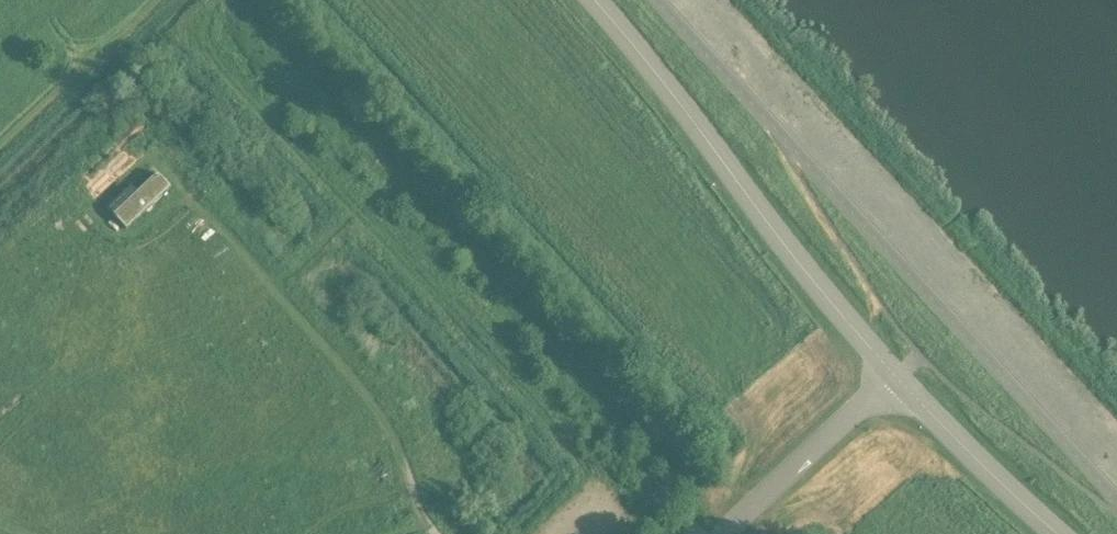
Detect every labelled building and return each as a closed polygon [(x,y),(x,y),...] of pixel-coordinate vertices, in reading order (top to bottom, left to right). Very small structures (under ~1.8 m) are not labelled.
[(157,171),(112,213),(125,227),(170,186),(157,171)]
